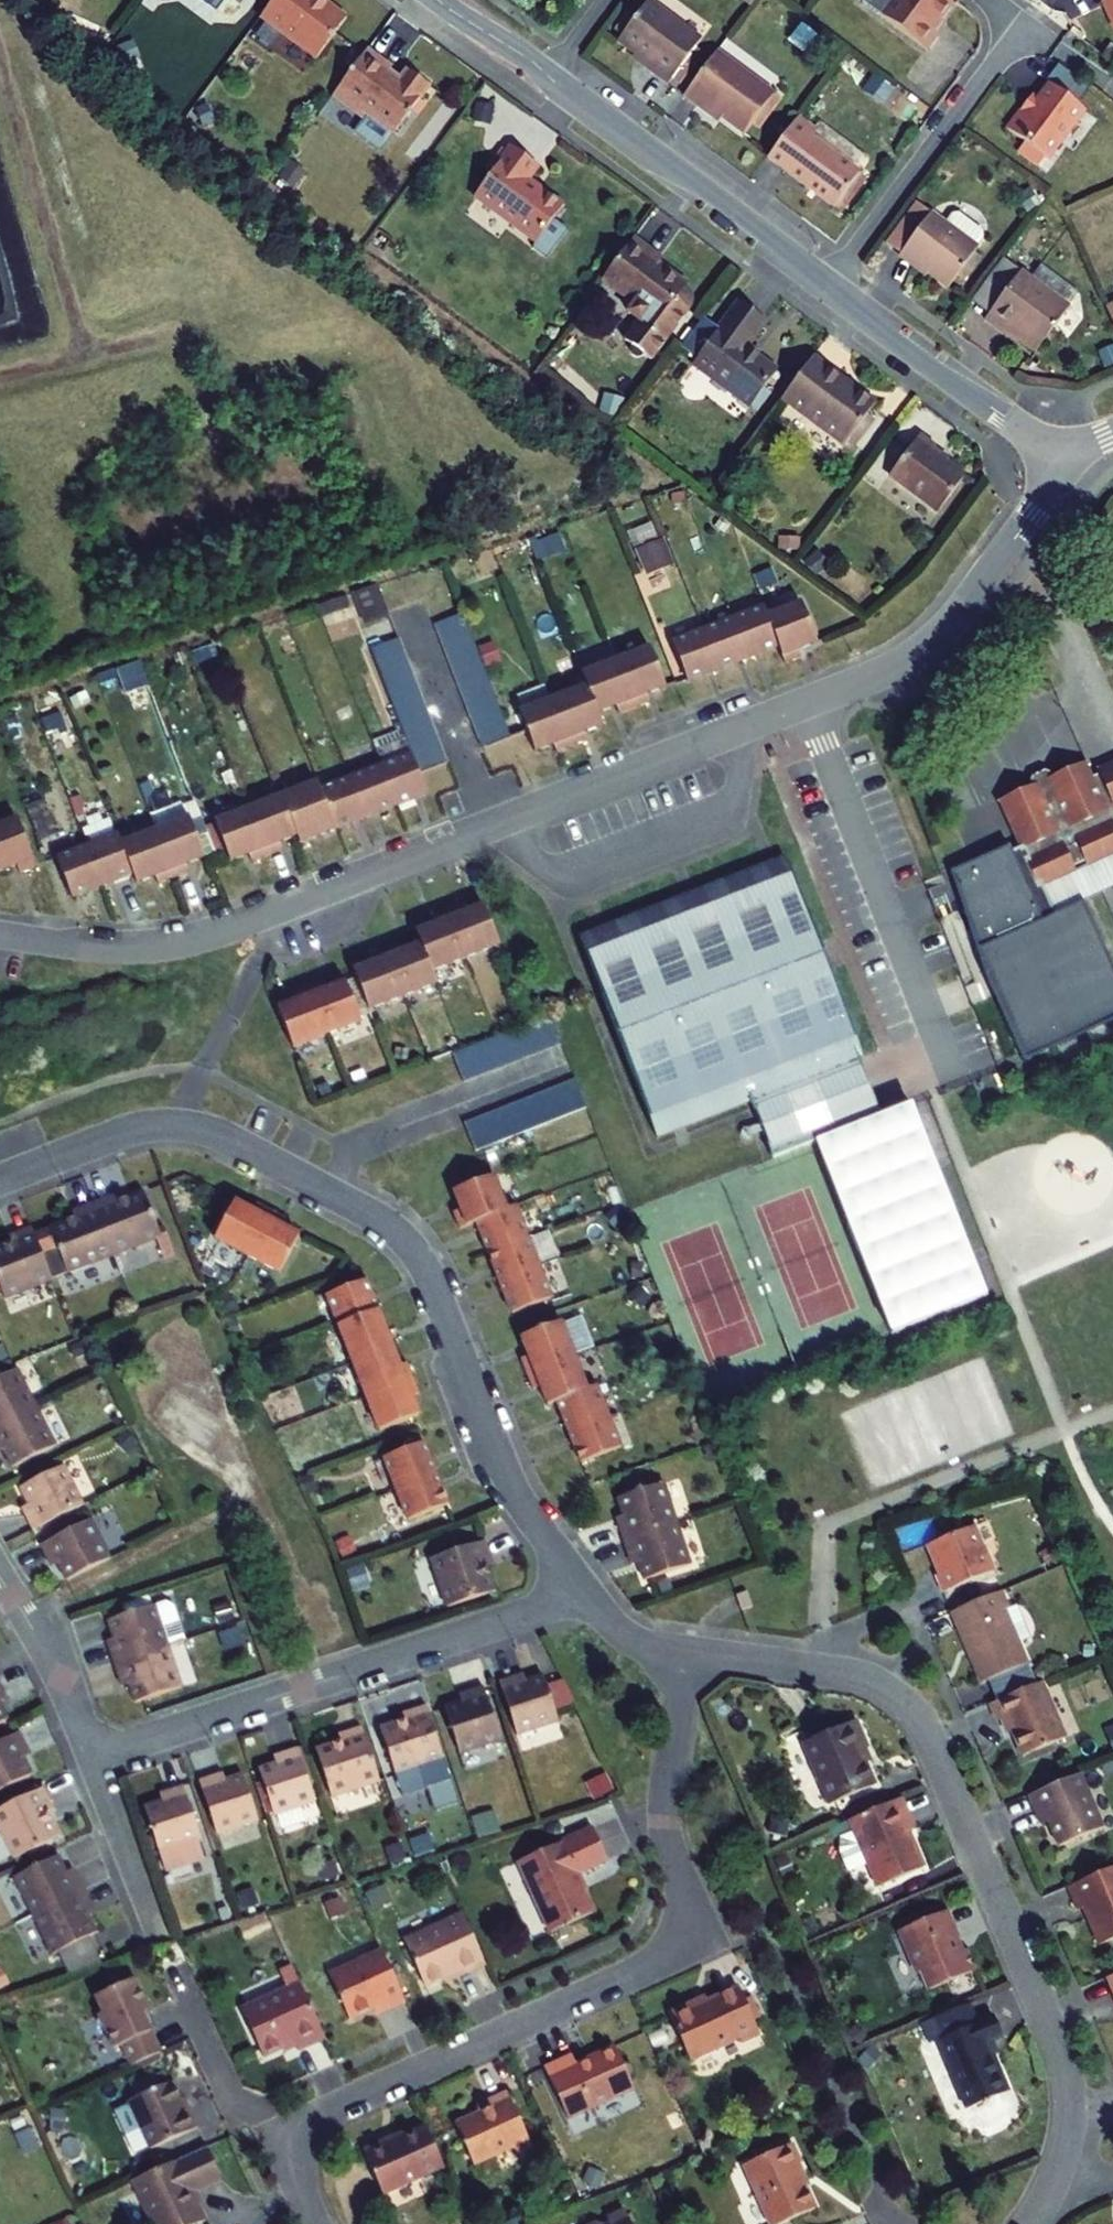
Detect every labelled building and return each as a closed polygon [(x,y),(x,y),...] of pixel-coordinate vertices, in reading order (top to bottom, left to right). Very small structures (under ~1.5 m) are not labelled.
[(260,18),(315,59),(346,18),(326,3),(325,5),(318,0),(273,0),(260,18)] [(927,50),(938,35),(933,31),(953,4),(947,0),(893,0),(881,16),(927,50)] [(701,40),(648,1),(642,7),(621,36),(617,42),(645,63),(642,66),(667,85),(671,80),(695,48),(701,40)] [(621,36),(642,7),(638,4),(617,33),(621,36)] [(803,27),(793,40),(807,50),(816,36),(803,27)] [(133,41),(118,47),(124,63),(139,57),(133,41)] [(678,85),(702,53),(695,48),(671,80),(678,85)] [(391,69),(366,51),(332,98),(361,119),(365,113),(394,134),(429,86),(405,69),(397,80),(388,73),(391,69)] [(716,52),(683,96),(710,117),(714,112),(744,135),(752,125),(774,95),(716,52)] [(883,103),(893,90),(874,76),(864,89),(883,103)] [(1022,108),(1007,129),(1024,143),(1017,151),(1038,167),(1045,158),(1048,160),(1085,111),(1050,85),(1038,100),(1036,98),(1026,112),(1022,108)] [(782,100),(774,95),(752,125),(760,130),(782,100)] [(1036,98),(1032,96),(1022,108),(1026,112),(1036,98)] [(202,126),(214,121),(207,105),(196,109),(202,126)] [(798,117),(767,159),(834,208),(835,208),(859,175),(860,173),(812,137),(816,131),(798,117)] [(812,137),(860,173),(870,161),(821,124),(816,131),(812,137)] [(538,167),(512,148),(508,152),(497,167),(475,198),(512,225),(539,188),(528,180),(538,167)] [(491,163),(497,167),(508,152),(502,148),(491,163)] [(293,188),(305,173),(291,162),(279,177),(293,188)] [(859,175),(835,208),(842,214),(867,181),(859,175)] [(563,206),(539,188),(512,225),(536,243),(563,206)] [(1032,190),(1019,196),(1026,212),(1039,205),(1032,190)] [(916,205),(911,211),(925,222),(930,216),(916,205)] [(949,212),(942,221),(931,214),(930,216),(925,222),(911,211),(886,245),(900,255),(899,257),(919,272),(922,269),(948,288),(985,238),(985,232),(954,210),(949,212)] [(649,251),(632,238),(601,280),(634,305),(628,313),(638,321),(624,341),(631,346),(631,348),(630,351),(632,354),(633,355),(638,357),(641,356),(642,354),(650,360),(657,351),(657,352),(688,311),(687,310),(687,309),(688,308),(690,305),(690,304),(691,303),(691,299),(691,297),(690,297),(690,295),(689,294),(689,293),(688,292),(686,289),(685,289),(684,288),(686,285),(646,255),(649,251)] [(1020,272),(984,320),(1006,337),(1009,333),(1035,353),(1069,308),(1020,272)] [(749,407),(776,371),(745,348),(764,321),(738,302),(717,329),(703,319),(681,348),(696,359),(692,364),(749,407)] [(848,384),(812,357),(781,399),(844,445),(845,443),(867,414),(872,407),(845,388),(848,384)] [(617,418),(622,400),(605,395),(600,414),(617,418)] [(845,443),(853,449),(875,420),(867,414),(845,443)] [(934,448),(919,436),(889,476),(938,511),(964,477),(931,452),(934,448)] [(670,505),(683,504),(683,493),(670,494),(670,505)] [(725,533),(731,525),(719,517),(713,525),(725,533)] [(798,550),(798,539),(779,539),(779,550),(798,550)] [(664,540),(635,548),(643,574),(672,566),(664,540)] [(816,577),(828,566),(817,552),(804,563),(816,577)] [(552,588),(561,594),(569,582),(560,576),(552,588)] [(779,647),(778,647),(784,664),(800,658),(797,650),(816,643),(801,604),(767,617),(779,647)] [(779,647),(767,617),(763,607),(733,619),(748,659),(778,647),(779,647)] [(463,614),(435,625),(440,639),(468,628),(463,614)] [(748,659),(733,619),(702,631),(718,671),(748,659)] [(473,642),(468,628),(440,639),(446,652),(473,642)] [(718,671),(702,631),(671,643),(687,683),(718,671)] [(399,639),(371,649),(376,663),(404,653),(399,639)] [(479,656),(473,642),(446,652),(451,666),(479,656)] [(486,667),(500,662),(493,643),(479,649),(486,667)] [(616,661),(634,708),(649,703),(647,695),(665,688),(650,648),(616,661)] [(196,661),(203,658),(200,650),(192,653),(196,661)] [(178,668),(186,664),(182,653),(174,657),(178,668)] [(409,667),(404,653),(376,663),(382,677),(409,667)] [(484,670),(479,656),(451,666),(457,680),(484,670)] [(587,687),(597,714),(616,707),(619,715),(634,708),(616,661),(582,675),(587,687)] [(415,680),(409,667),(382,677),(387,691),(415,680)] [(490,683),(484,670),(457,680),(462,694),(490,683)] [(127,688),(143,683),(140,672),(123,677),(127,688)] [(420,694),(415,680),(387,691),(392,705),(420,694)] [(495,697),(490,683),(462,694),(467,708),(495,697)] [(597,714),(587,687),(553,700),(571,747),(587,741),(584,734),(602,727),(597,714)] [(398,719),(426,708),(420,694),(392,705),(398,719)] [(500,711),(495,697),(467,708),(473,722),(500,711)] [(553,700),(519,713),(534,753),(553,745),(556,753),(571,747),(553,700)] [(431,722),(426,708),(398,719),(403,733),(431,722)] [(506,725),(500,711),(473,722),(478,736),(506,725)] [(51,716),(42,719),(47,734),(56,731),(51,716)] [(437,736),(431,722),(403,733),(409,747),(437,736)] [(506,725),(478,736),(484,750),(511,739),(506,725)] [(442,750),(437,736),(409,747),(412,755),(414,761),(442,750)] [(442,750),(414,761),(419,775),(447,764),(442,750)] [(412,755),(381,767),(397,806),(427,794),(419,775),(414,761),(412,755)] [(1097,770),(1099,775),(1093,778),(1086,762),(1055,776),(1054,773),(1045,770),(1032,776),(1029,784),(1030,787),(999,801),(1020,847),(1021,850),(1030,846),(1034,856),(1025,860),(1038,888),(1076,871),(1073,866),(1084,861),(1087,866),(1112,854),(1112,763),(1097,770)] [(381,767),(351,778),(366,818),(397,806),(381,767)] [(351,778),(320,790),(335,830),(366,818),(351,778)] [(317,783),(282,796),(297,836),(300,843),(335,830),(320,790),(317,783)] [(279,843),(297,836),(282,796),(249,809),(267,856),(282,850),(279,843)] [(50,837),(63,832),(49,798),(36,803),(50,837)] [(251,862),(267,856),(249,809),(215,822),(230,862),(248,855),(251,862)] [(205,858),(190,818),(155,831),(174,878),(189,872),(186,865),(205,858)] [(16,865),(19,873),(35,866),(17,819),(0,826),(0,871),(16,865)] [(155,831),(122,844),(133,875),(137,884),(155,877),(158,884),(174,878),(155,831)] [(118,835),(87,847),(103,886),(133,875),(122,844),(118,835)] [(1084,902),(1043,921),(1030,891),(1038,888),(1025,860),(1034,856),(1030,846),(1021,850),(1020,847),(1013,850),(1010,844),(952,870),(997,971),(993,973),(1020,1034),(1019,1034),(1031,1060),(1090,1033),(1089,1032),(1112,1021),(1112,967),(1084,902)] [(72,898),(103,886),(87,847),(56,859),(72,898)] [(863,1058),(784,857),(770,863),(688,894),(598,929),(578,937),(657,1138),(751,1102),(773,1158),(818,1142),(890,1333),(986,1296),(921,1130),(911,1105),(880,1116),(858,1060),(863,1058)] [(997,971),(952,870),(988,976),(1031,1060),(1019,1034),(1020,1034),(993,973),(997,971)] [(500,945),(484,906),(466,913),(463,906),(447,912),(465,959),(500,945)] [(435,925),(416,932),(421,945),(432,972),(465,959),(447,912),(432,918),(435,925)] [(432,972),(421,945),(403,952),(399,944),(384,950),(402,997),(436,984),(432,972)] [(372,964),(353,971),(369,1010),(402,997),(384,950),(369,956),(372,964)] [(361,1022),(346,982),(327,989),(324,982),(309,988),(327,1035),(361,1022)] [(296,1002),(278,1009),(293,1048),(327,1035),(309,988),(293,994),(296,1002)] [(509,1016),(497,1021),(501,1032),(514,1027),(509,1016)] [(536,1022),(547,1050),(561,1045),(550,1017),(536,1022)] [(522,1027),(533,1056),(547,1050),(536,1022),(522,1027)] [(508,1033),(519,1061),(533,1056),(522,1027),(508,1033)] [(519,1061),(508,1033),(495,1038),(506,1066),(519,1061)] [(480,1044),(492,1072),(506,1066),(495,1038),(480,1044)] [(467,1049),(478,1077),(492,1072),(480,1044),(467,1049)] [(406,1062),(407,1049),(396,1048),(395,1061),(406,1062)] [(467,1049),(453,1055),(464,1083),(478,1077),(467,1049)] [(572,1114),(587,1109),(576,1081),(561,1086),(572,1114)] [(572,1114),(561,1086),(547,1092),(558,1120),(572,1114)] [(558,1120),(547,1092),(534,1097),(545,1125),(558,1120)] [(545,1125),(534,1097),(520,1102),(531,1130),(545,1125)] [(531,1130),(520,1102),(506,1107),(517,1136),(531,1130)] [(517,1136),(506,1107),(492,1113),(503,1141),(517,1136)] [(503,1141),(492,1113),(478,1118),(489,1147),(503,1141)] [(489,1147),(478,1118),(464,1124),(475,1152),(489,1147)] [(460,1229),(477,1222),(507,1211),(493,1176),(454,1192),(461,1210),(453,1213),(460,1229)] [(108,1197),(93,1203),(113,1256),(154,1240),(161,1260),(173,1256),(163,1228),(157,1230),(142,1192),(118,1202),(111,1204),(108,1197)] [(108,1197),(111,1204),(118,1202),(115,1195),(108,1197)] [(252,1210),(235,1201),(215,1239),(247,1256),(271,1211),(256,1204),(252,1210)] [(113,1256),(93,1203),(78,1209),(80,1216),(74,1219),(49,1228),(54,1241),(64,1267),(67,1274),(113,1256)] [(507,1211),(477,1222),(489,1253),(528,1238),(516,1207),(507,1211)] [(74,1219),(80,1216),(78,1209),(71,1212),(74,1219)] [(279,1273),(299,1236),(282,1226),(286,1219),(271,1211),(247,1256),(279,1273)] [(30,1227),(15,1233),(18,1241),(11,1243),(0,1248),(0,1287),(2,1292),(4,1298),(51,1280),(30,1227)] [(11,1243),(18,1241),(15,1233),(9,1236),(11,1243)] [(528,1238),(489,1253),(500,1283),(540,1268),(528,1238)] [(56,1271),(64,1267),(54,1241),(45,1244),(56,1271)] [(552,1298),(540,1268),(500,1283),(512,1314),(552,1298)] [(226,1285),(231,1277),(218,1270),(214,1279),(226,1285)] [(338,1326),(377,1311),(366,1280),(326,1295),(338,1326)] [(642,1307),(651,1298),(640,1288),(631,1297),(642,1307)] [(228,1317),(238,1310),(228,1296),(218,1303),(228,1317)] [(392,1348),(377,1311),(338,1326),(352,1363),(392,1348)] [(233,1335),(241,1331),(237,1320),(228,1323),(233,1335)] [(527,1375),(574,1356),(561,1322),(521,1338),(529,1356),(521,1359),(527,1375)] [(82,1343),(70,1347),(74,1359),(86,1354),(82,1343)] [(365,1397),(412,1379),(406,1364),(399,1366),(392,1348),(352,1363),(365,1397)] [(541,1387),(548,1406),(557,1402),(588,1390),(574,1356),(527,1375),(533,1390),(541,1387)] [(36,1408),(17,1369),(0,1378),(0,1426),(36,1408)] [(378,1431),(418,1416),(410,1397),(418,1394),(412,1379),(365,1397),(378,1431)] [(92,1389),(99,1404),(109,1399),(101,1384),(92,1389)] [(588,1390),(557,1402),(569,1432),(609,1417),(597,1386),(588,1390)] [(0,1426),(0,1445),(3,1451),(12,1468),(55,1446),(36,1408),(0,1426)] [(569,1432),(581,1463),(612,1452),(621,1448),(609,1417),(569,1432)] [(114,1443),(126,1453),(136,1442),(124,1432),(114,1443)] [(435,1474),(423,1443),(383,1459),(395,1489),(435,1474)] [(703,1448),(708,1462),(718,1458),(714,1445),(703,1448)] [(25,1515),(32,1531),(83,1506),(64,1467),(20,1488),(29,1506),(32,1512),(25,1515)] [(407,1520),(447,1505),(435,1474),(395,1489),(407,1520)] [(314,1489),(309,1476),(302,1479),(307,1492),(314,1489)] [(618,1526),(623,1542),(677,1525),(663,1483),(617,1499),(623,1516),(625,1523),(618,1526)] [(25,1515),(32,1512),(29,1506),(22,1509),(25,1515)] [(618,1526),(625,1523),(623,1516),(616,1519),(618,1526)] [(53,1539),(71,1530),(66,1519),(48,1528),(53,1539)] [(53,1539),(39,1546),(47,1561),(53,1558),(57,1564),(65,1581),(109,1559),(90,1520),(71,1530),(53,1539)] [(677,1525),(623,1542),(628,1558),(636,1556),(638,1563),(644,1580),(690,1565),(677,1525)] [(943,1593),(995,1571),(985,1545),(981,1546),(973,1527),(926,1546),(934,1566),(938,1568),(941,1574),(936,1576),(943,1593)] [(431,1559),(447,1608),(494,1592),(485,1567),(483,1561),(490,1558),(485,1542),(431,1559)] [(638,1563),(636,1556),(628,1558),(631,1566),(638,1563)] [(57,1564),(53,1558),(47,1561),(50,1567),(57,1564)] [(493,1565),(490,1558),(483,1561),(485,1567),(493,1565)] [(368,1586),(362,1565),(346,1570),(352,1590),(368,1586)] [(1000,1591),(950,1612),(981,1684),(990,1680),(1022,1666),(1028,1664),(1005,1610),(1008,1609),(1000,1591)] [(736,1596),(741,1610),(751,1607),(746,1592),(736,1596)] [(234,1618),(230,1603),(216,1606),(220,1621),(234,1618)] [(154,1606),(107,1622),(113,1639),(115,1646),(108,1649),(113,1665),(167,1647),(183,1642),(172,1608),(165,1604),(154,1607),(154,1606)] [(115,1646),(113,1639),(106,1642),(108,1649),(115,1646)] [(1083,1657),(1093,1658),(1094,1645),(1084,1644),(1083,1657)] [(129,1685),(134,1703),(181,1688),(167,1647),(113,1665),(119,1681),(126,1679),(129,1685)] [(992,1686),(1024,1672),(1022,1666),(990,1680),(992,1686)] [(522,1674),(515,1677),(517,1684),(524,1682),(522,1674)] [(515,1677),(498,1682),(516,1736),(557,1722),(542,1676),(524,1682),(517,1684),(515,1677)] [(129,1685),(126,1679),(119,1681),(121,1688),(129,1685)] [(1022,1756),(1064,1738),(1040,1682),(989,1704),(996,1720),(1005,1716),(1022,1756)] [(500,1741),(482,1687),(466,1693),(468,1700),(460,1702),(443,1708),(458,1755),(500,1741)] [(468,1700),(466,1693),(458,1695),(460,1702),(468,1700)] [(404,1721),(379,1729),(402,1797),(449,1781),(425,1706),(409,1712),(411,1719),(404,1721)] [(411,1719),(409,1712),(402,1714),(404,1721),(411,1719)] [(828,1805),(874,1786),(860,1752),(867,1749),(856,1721),(802,1744),(828,1805)] [(340,1742),(315,1750),(331,1797),(378,1781),(360,1728),(345,1733),(347,1740),(340,1742)] [(0,1742),(0,1791),(31,1775),(23,1758),(20,1752),(27,1748),(19,1733),(0,1742)] [(347,1740),(345,1733),(338,1735),(340,1742),(347,1740)] [(280,1754),(283,1761),(275,1763),(258,1769),(262,1782),(272,1812),(273,1816),(315,1802),(309,1783),(313,1782),(302,1747),(297,1749),(297,1748),(280,1754)] [(30,1755),(27,1748),(20,1752),(23,1758),(30,1755)] [(283,1761),(280,1754),(273,1756),(275,1763),(283,1761)] [(1112,1768),(1112,1760),(1095,1768),(1097,1774),(1112,1768)] [(222,1773),(215,1776),(217,1783),(224,1781),(222,1773)] [(1079,1774),(1028,1796),(1035,1813),(1042,1810),(1047,1821),(1058,1846),(1102,1828),(1079,1774)] [(215,1776),(198,1781),(216,1835),(257,1821),(242,1775),(224,1781),(217,1783),(215,1776)] [(594,1799),(612,1791),(604,1776),(586,1784),(594,1799)] [(265,1814),(272,1812),(262,1782),(256,1784),(265,1814)] [(200,1840),(182,1786),(166,1792),(168,1799),(161,1801),(144,1807),(165,1871),(204,1859),(198,1841),(200,1840)] [(58,1838),(47,1814),(43,1807),(50,1804),(42,1788),(0,1809),(0,1830),(15,1859),(58,1838)] [(168,1799),(166,1792),(159,1794),(161,1801),(168,1799)] [(867,1863),(877,1886),(922,1867),(907,1831),(913,1829),(901,1798),(884,1805),(856,1817),(849,1820),(853,1830),(854,1832),(842,1837),(841,1851),(849,1870),(867,1863)] [(856,1817),(884,1805),(882,1800),(854,1812),(856,1817)] [(53,1810),(50,1804),(43,1807),(47,1814),(53,1810)] [(1040,1824),(1047,1821),(1042,1810),(1035,1813),(1040,1824)] [(832,1839),(853,1830),(849,1820),(828,1829),(832,1839)] [(787,1827),(771,1822),(768,1833),(784,1838),(787,1827)] [(607,1860),(593,1829),(518,1863),(550,1933),(592,1914),(575,1875),(607,1860)] [(428,1832),(408,1838),(414,1858),(434,1851),(428,1832)] [(400,1845),(386,1849),(391,1864),(404,1859),(400,1845)] [(792,1876),(785,1855),(774,1859),(781,1879),(792,1876)] [(13,1878),(32,1917),(83,1892),(75,1876),(68,1880),(65,1873),(57,1857),(13,1878)] [(339,1876),(332,1863),(319,1870),(327,1884),(339,1876)] [(1067,1886),(1077,1910),(1084,1907),(1091,1910),(1090,1910),(1089,1911),(1089,1912),(1088,1912),(1088,1913),(1088,1914),(1088,1915),(1088,1918),(1087,1919),(1099,1946),(1112,1940),(1112,1867),(1067,1886)] [(68,1880),(75,1876),(72,1869),(65,1873),(68,1880)] [(376,1909),(384,1894),(374,1889),(366,1903),(376,1909)] [(257,1906),(251,1891),(238,1895),(243,1910),(257,1906)] [(83,1892),(32,1917),(52,1955),(58,1952),(86,1938),(96,1934),(87,1917),(84,1910),(91,1907),(83,1892)] [(331,1919),(346,1913),(340,1897),(325,1903),(331,1919)] [(94,1914),(91,1907),(84,1910),(87,1917),(94,1914)] [(231,1919),(227,1908),(217,1911),(221,1922),(231,1919)] [(958,1939),(947,1911),(931,1918),(905,1929),(899,1931),(917,1974),(921,1972),(928,1991),(974,1971),(965,1950),(962,1952),(956,1940),(958,1939)] [(905,1929),(931,1918),(929,1913),(903,1924),(905,1929)] [(456,1978),(485,1965),(461,1914),(403,1940),(425,1988),(454,1974),(456,1978)] [(86,1938),(58,1952),(69,1975),(100,1965),(86,1938)] [(387,2009),(404,2001),(381,1951),(328,1975),(348,2019),(384,2003),(387,2009)] [(298,2050),(324,2038),(291,1966),(278,1972),(286,1989),(241,2010),(263,2057),(294,2042),(298,2050)] [(99,1994),(114,1987),(108,1976),(93,1983),(99,1994)] [(105,2029),(113,2048),(121,2045),(131,2067),(159,2054),(142,2015),(148,2012),(133,1980),(96,1997),(103,2012),(98,2014),(94,2021),(93,2026),(98,2028),(105,2029)] [(692,2002),(667,2013),(689,2061),(739,2038),(741,2043),(759,2035),(752,2020),(743,2000),(737,1987),(694,2007),(692,2002)] [(750,1997),(743,2000),(752,2020),(759,2016),(750,1997)] [(977,2024),(968,2003),(920,2023),(929,2045),(938,2041),(966,2109),(1008,2092),(987,2042),(1001,2036),(993,2017),(977,2024)] [(863,2034),(853,2021),(846,2026),(856,2039),(863,2034)] [(571,2056),(543,2068),(567,2119),(625,2093),(622,2088),(631,2084),(635,2075),(631,2067),(621,2064),(613,2047),(575,2065),(571,2056)] [(867,2068),(878,2056),(870,2049),(859,2060),(867,2068)] [(150,2149),(198,2128),(190,2110),(185,2112),(172,2081),(128,2101),(150,2149)] [(531,2147),(506,2092),(490,2099),(494,2107),(454,2125),(473,2165),(512,2147),(515,2155),(531,2147)] [(63,2129),(64,2113),(50,2111),(48,2127),(63,2129)] [(443,2167),(425,2127),(404,2137),(388,2144),(386,2140),(362,2151),(382,2195),(443,2167)] [(30,2128),(13,2136),(22,2155),(39,2147),(30,2128)] [(386,2140),(388,2144),(404,2137),(403,2133),(386,2140)] [(758,2153),(760,2158),(782,2148),(779,2144),(758,2153)] [(791,2145),(782,2148),(760,2158),(743,2165),(769,2223),(782,2223),(814,2210),(794,2166),(799,2164),(791,2145)] [(206,2148),(132,2182),(151,2223),(198,2223),(205,2221),(192,2193),(221,2180),(206,2148)] [(597,2189),(604,2174),(588,2167),(582,2183),(597,2189)] [(624,2211),(607,2219),(609,2223),(629,2223),(624,2211)]
